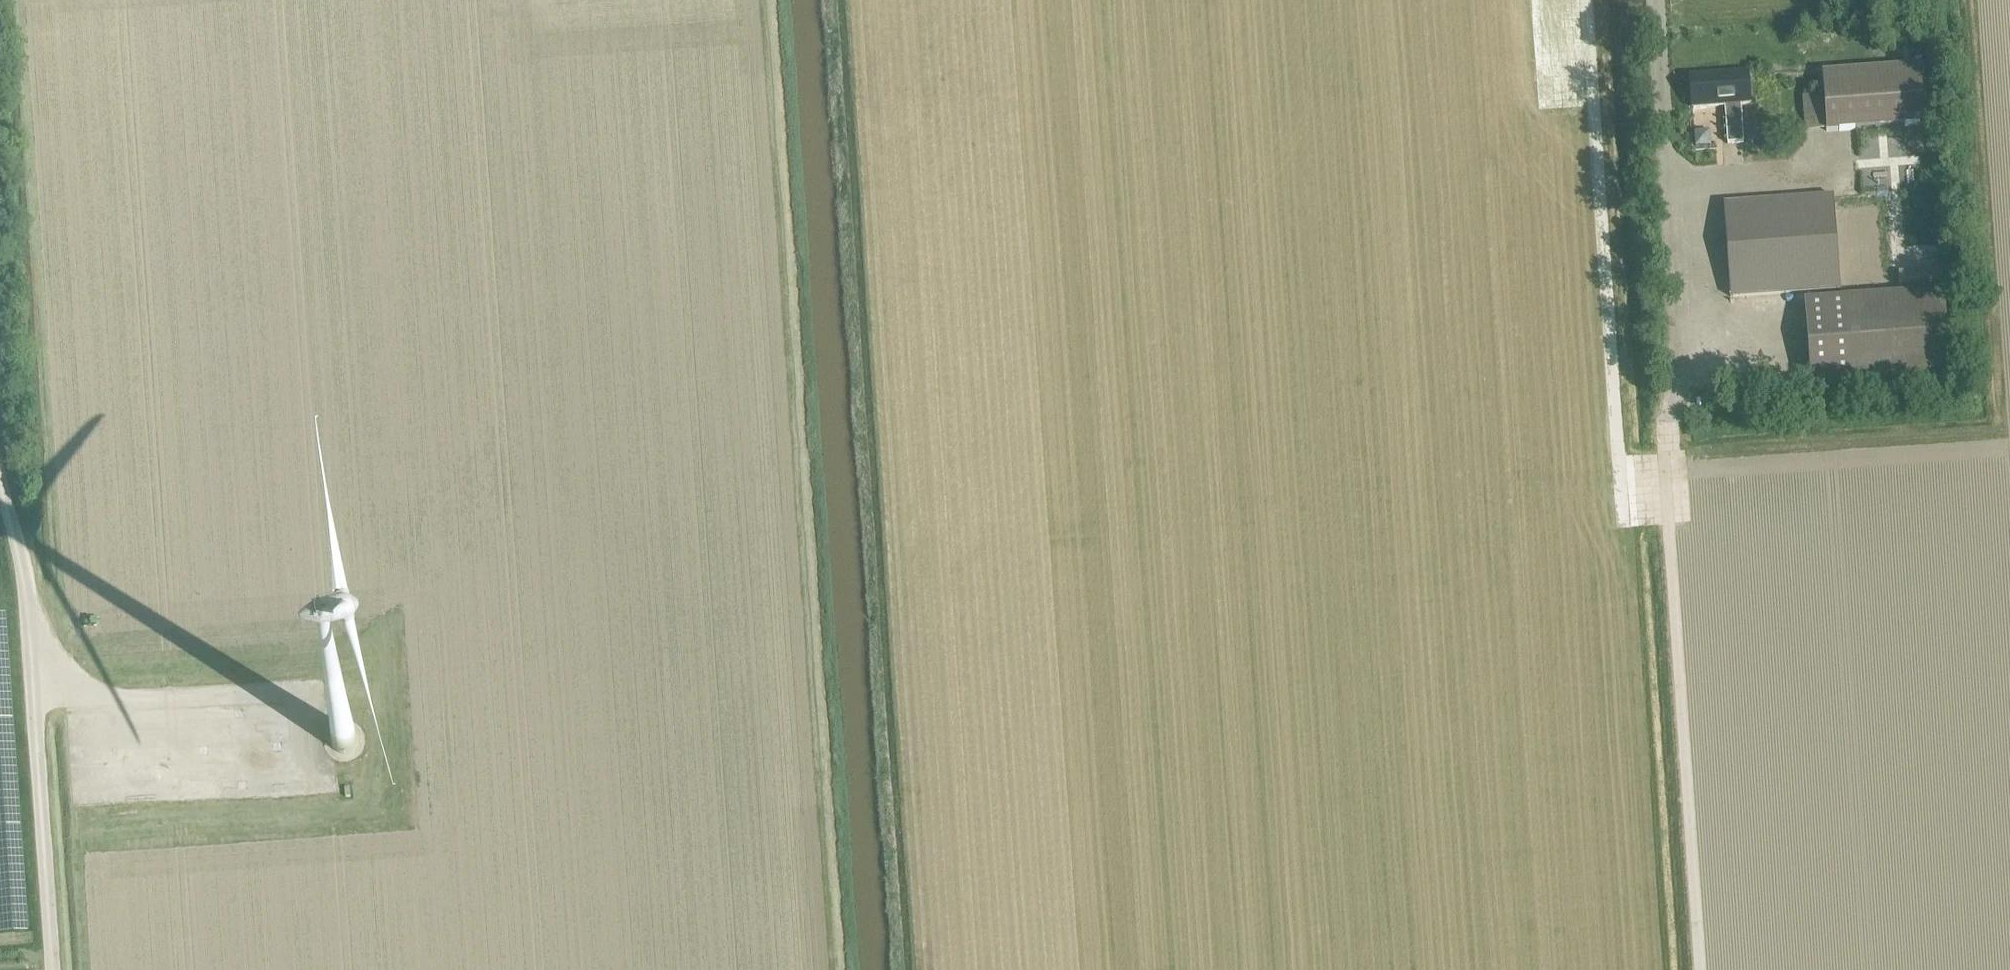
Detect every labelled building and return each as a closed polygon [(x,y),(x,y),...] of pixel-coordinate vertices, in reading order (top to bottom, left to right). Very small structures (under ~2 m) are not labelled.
[(1920,65),(1822,72),(1826,131),(1924,124),(1920,65)] [(1740,104),(1749,103),(1746,71),(1689,75),(1692,108),(1724,105),(1727,143),(1742,142),(1740,104)] [(1730,295),(1893,284),(1886,192),(1723,203),(1730,295)] [(1708,200),(1697,200),(1696,219),(1706,220),(1708,200)] [(1939,290),(1807,299),(1813,389),(1946,379),(1939,290)] [(330,737),(330,738),(330,739),(330,740),(330,741),(330,742),(330,743),(331,744),(331,745),(331,746),(332,746),(332,747),(333,748),(333,749),(334,750),(335,750),(335,751),(336,752),(337,752),(338,753),(339,753),(340,753),(341,754),(342,754),(343,754),(344,754),(345,754),(346,754),(347,753),(348,753),(349,753),(350,752),(351,752),(351,751),(352,751),(353,750),(354,750),(354,749),(355,748),(355,747),(356,747),(356,746),(356,745),(357,744),(357,743),(357,742),(357,741),(357,740),(357,739),(357,738),(357,737),(356,736),(356,735),(356,734),(355,734),(355,733),(355,732),(354,732),(354,731),(353,731),(353,730),(352,730),(351,729),(350,729),(350,728),(349,728),(348,728),(348,727),(347,727),(346,727),(345,727),(344,727),(343,727),(342,727),(341,727),(340,727),(339,727),(339,728),(338,728),(337,728),(337,729),(336,729),(335,730),(334,731),(333,732),(332,733),(332,734),(331,735),(331,736),(331,737),(330,737)]
